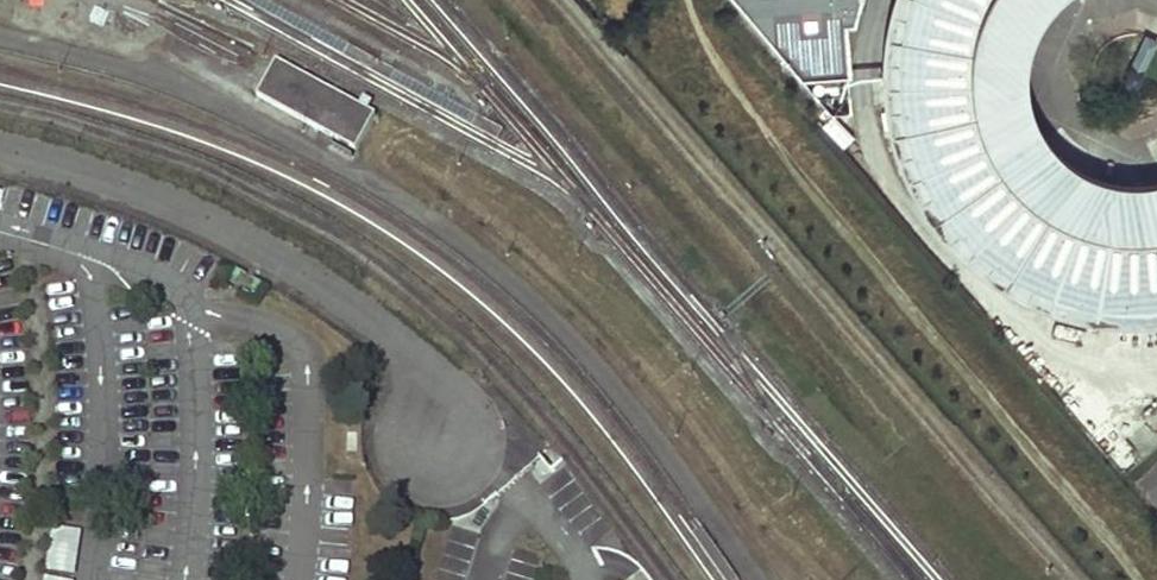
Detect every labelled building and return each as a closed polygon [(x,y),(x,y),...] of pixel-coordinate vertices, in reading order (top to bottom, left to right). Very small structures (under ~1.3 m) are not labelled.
[(856,74),(854,0),(737,0),(737,27),(781,26),(783,76),(856,74)] [(894,12),(888,42),(885,74),(887,105),(892,136),(902,165),(915,193),(931,219),(950,243),(973,265),(998,283),(1025,299),(1055,311),(1083,318),(1115,322),(1144,323),(1156,321),(1156,306),(1144,307),(1122,307),(1099,305),(1109,234),(1141,235),(1156,232),(1156,192),(1143,194),(1122,194),(1101,190),(1078,181),(1058,168),(1040,151),(1027,132),(1018,108),(1013,80),(1015,53),(1024,27),(1034,8),(1041,0),(898,0),(894,12)] [(276,56),(262,84),(258,92),(357,147),(375,114),(276,56)] [(76,575),(83,532),(56,527),(48,570),(76,575)]
